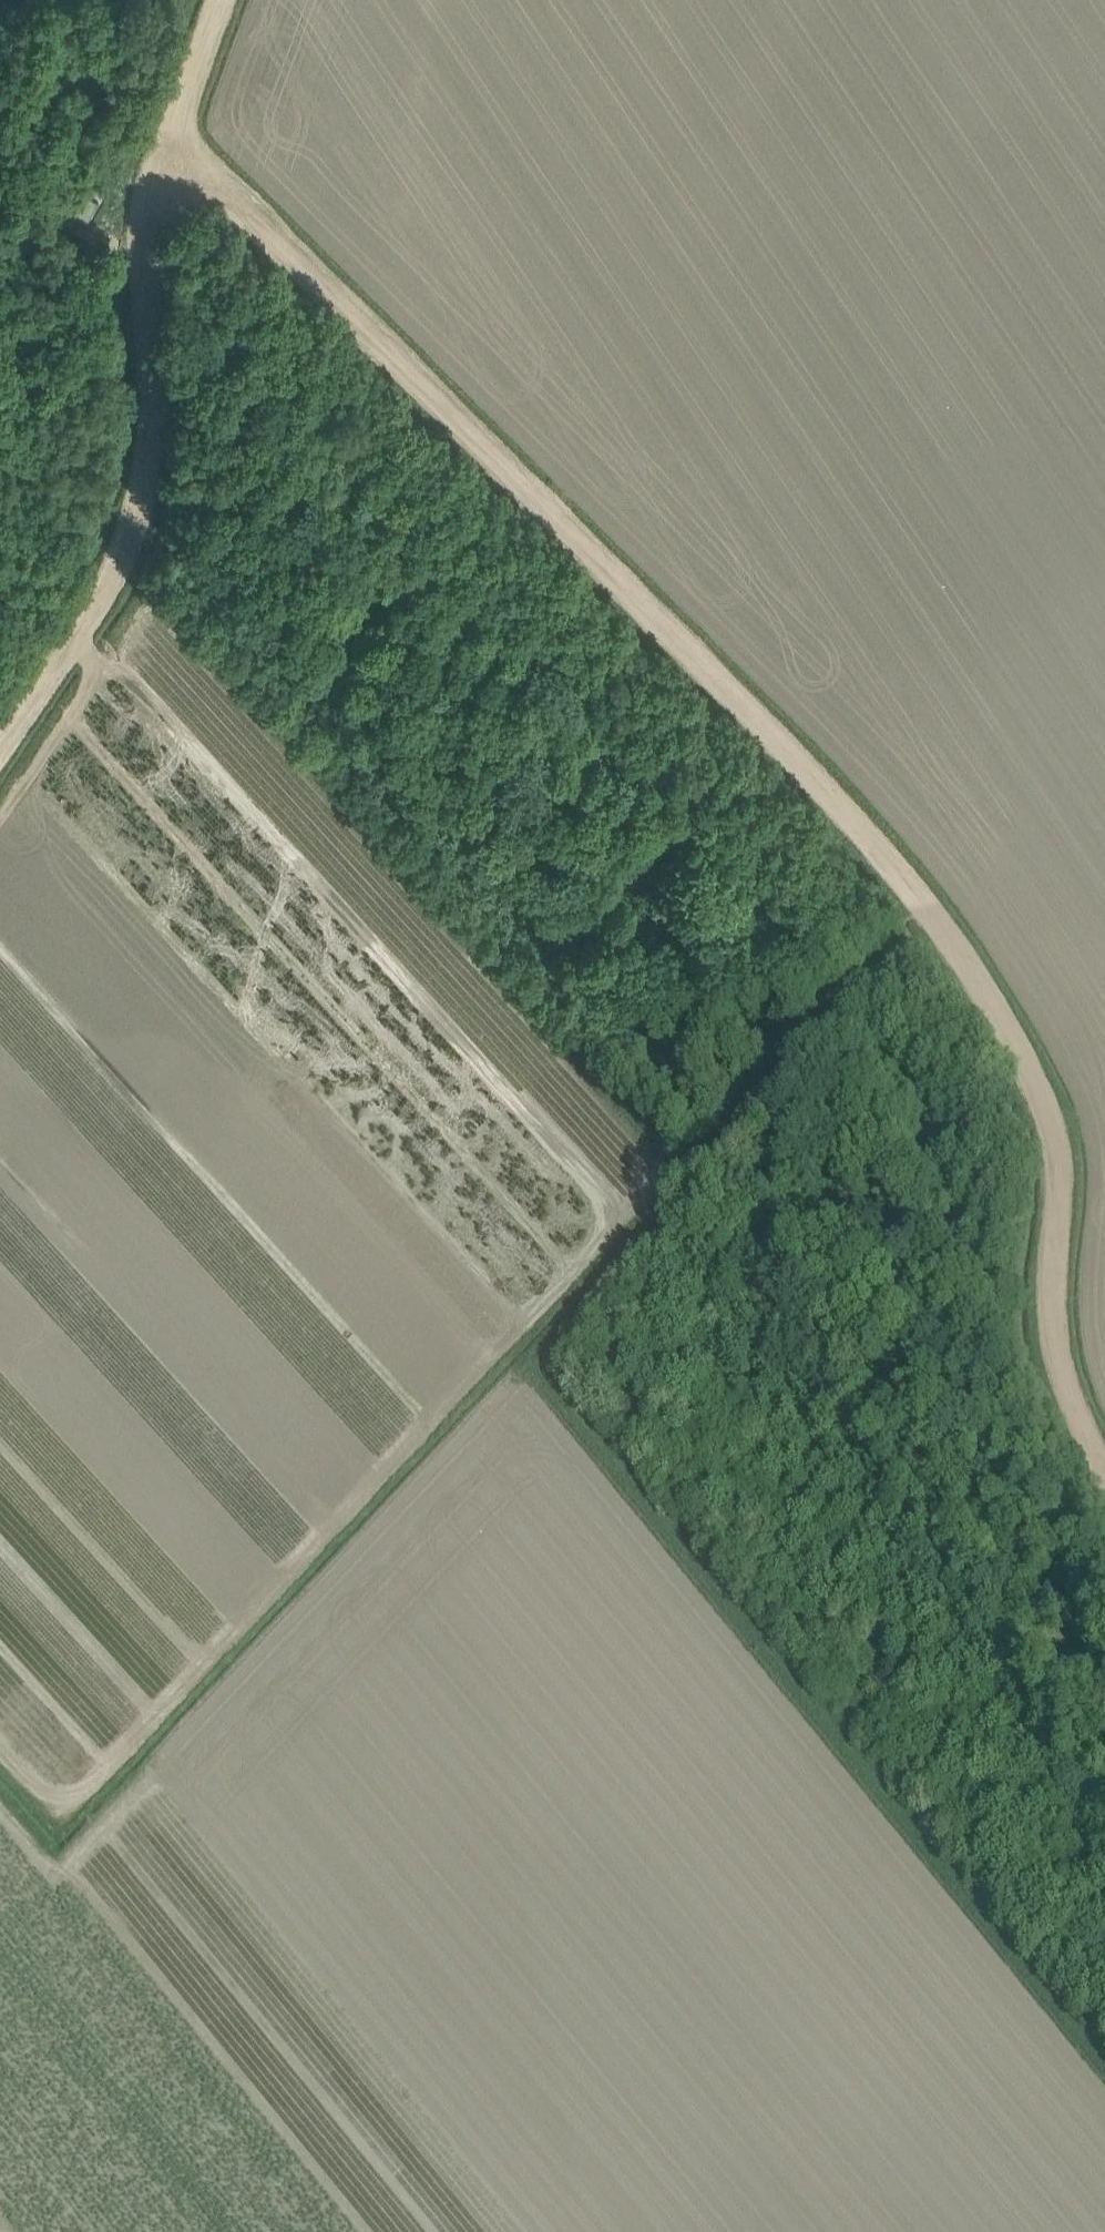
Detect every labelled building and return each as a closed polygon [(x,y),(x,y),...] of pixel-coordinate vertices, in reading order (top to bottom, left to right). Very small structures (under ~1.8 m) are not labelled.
[(74,213),(87,221),(99,201),(86,193),(74,213)]
